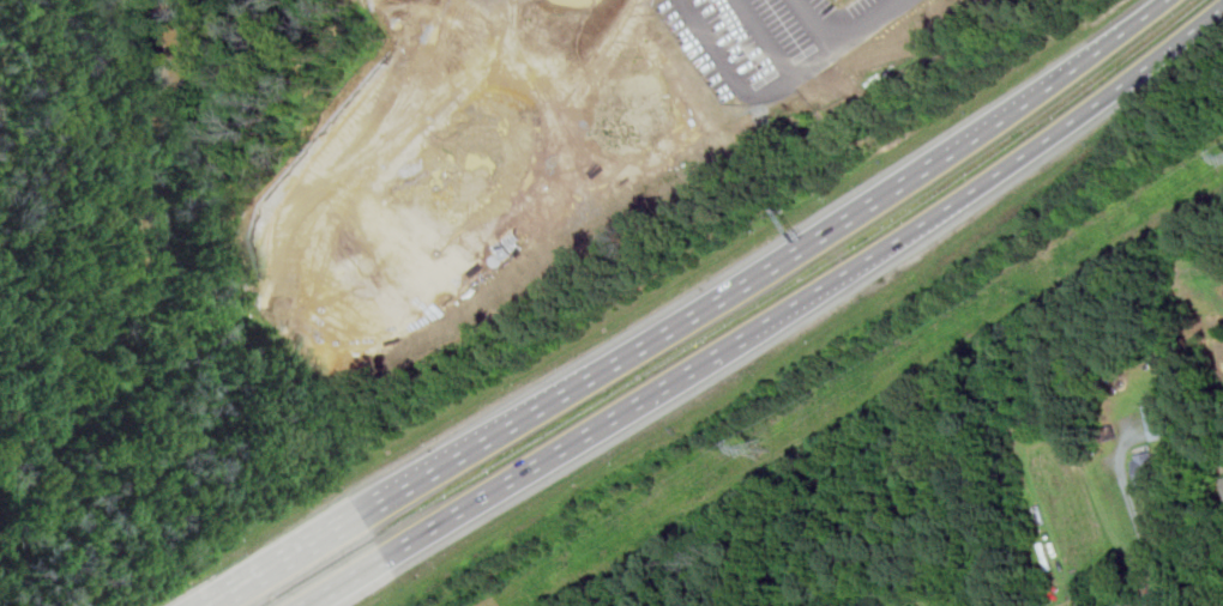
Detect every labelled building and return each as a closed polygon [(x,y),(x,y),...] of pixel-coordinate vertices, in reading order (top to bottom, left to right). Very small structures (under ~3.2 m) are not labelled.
[(1155,440),(1179,432),(1168,399),(1144,406),(1155,440)] [(1181,477),(1171,446),(1134,456),(1144,487),(1181,477)]
